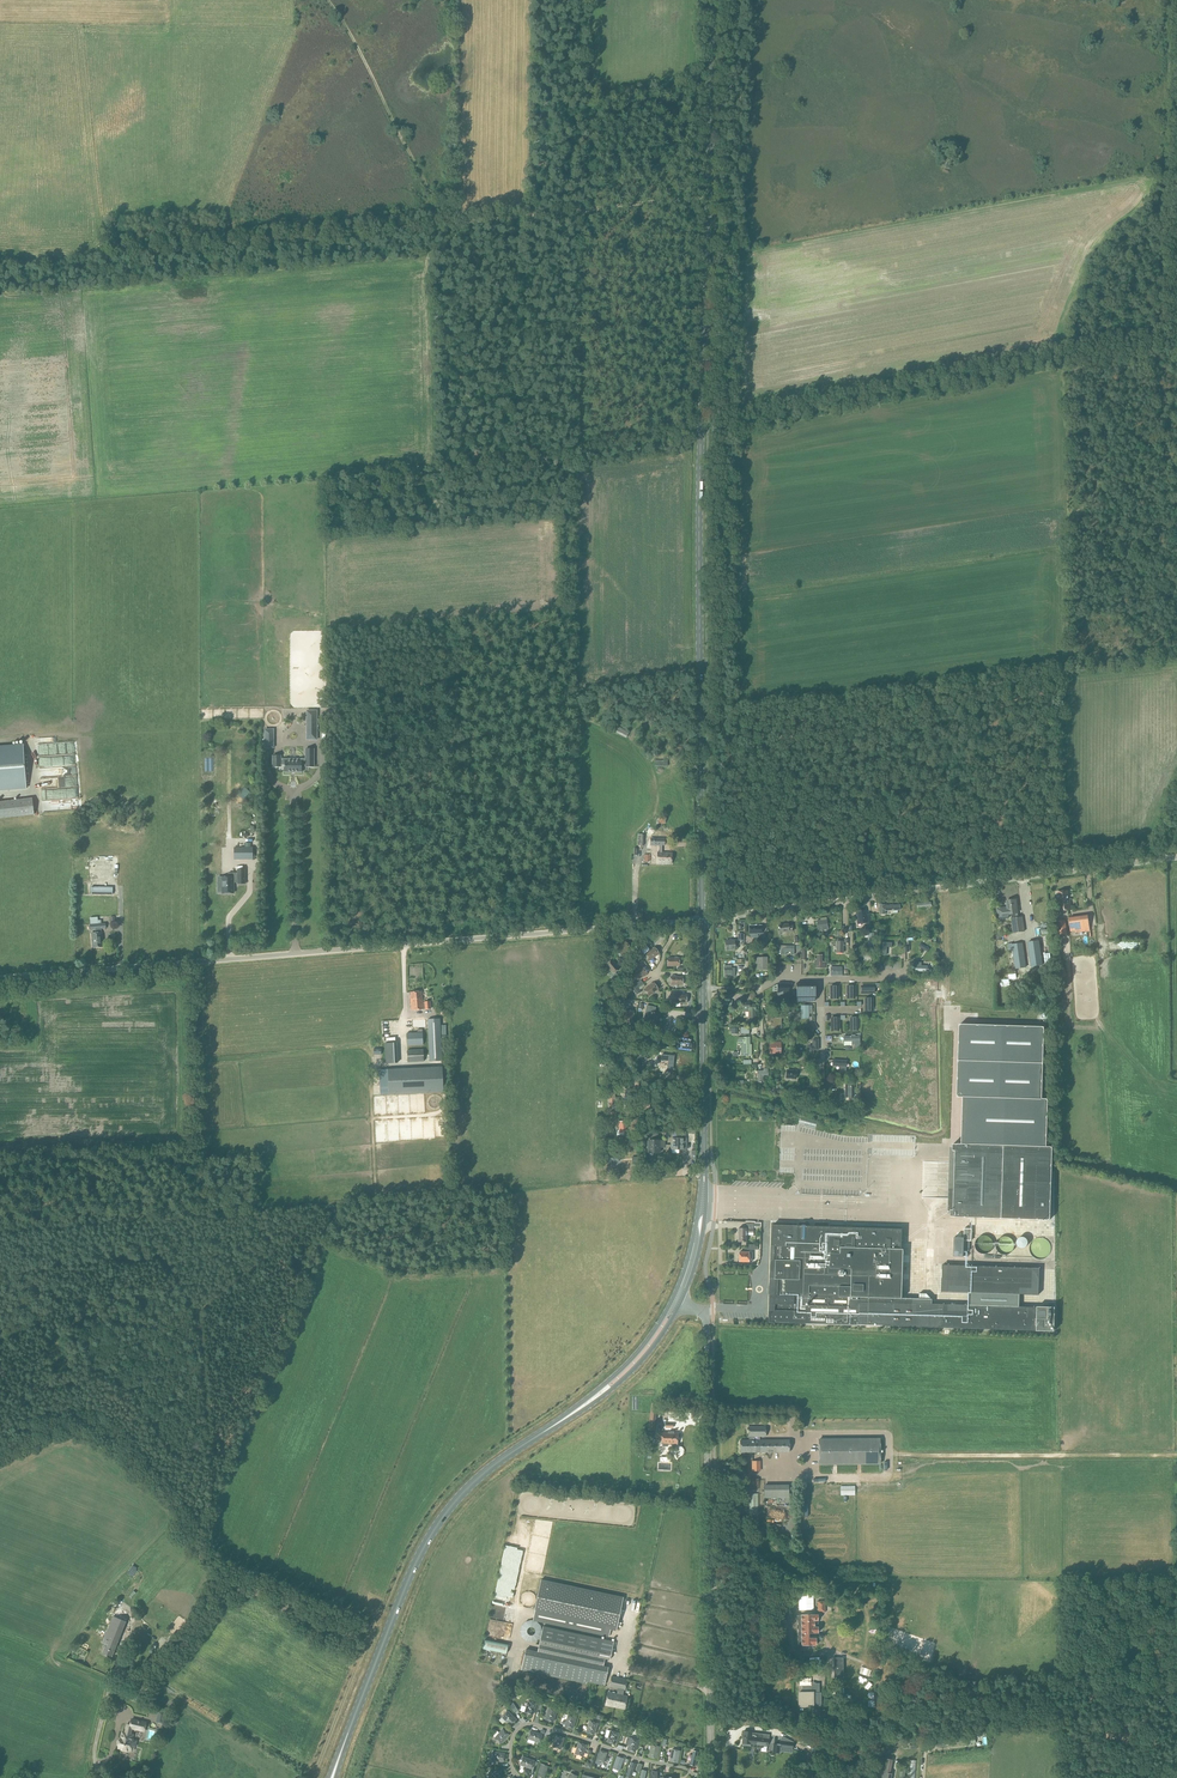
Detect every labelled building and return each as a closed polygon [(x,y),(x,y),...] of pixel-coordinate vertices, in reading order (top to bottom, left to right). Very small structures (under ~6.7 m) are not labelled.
[(317,739),(317,711),(307,711),(307,739),(317,739)] [(619,727),(615,733),(626,738),(629,732),(619,727)] [(273,747),(273,733),(265,733),(265,747),(273,747)] [(27,788),(24,743),(0,745),(0,790),(27,788)] [(314,767),(314,749),(306,749),(306,761),(301,761),(296,761),(296,758),(291,758),(291,761),(285,761),(281,761),(281,756),(273,756),(273,767),(281,767),(281,765),(285,765),(285,771),(301,771),(301,765),(306,765),(306,767),(314,767)] [(50,780),(67,780),(67,771),(39,771),(39,785),(50,784),(50,780)] [(35,813),(33,797),(0,801),(0,817),(35,813)] [(654,815),(653,824),(670,825),(671,816),(654,815)] [(658,852),(657,864),(672,864),(672,853),(669,853),(669,852),(666,852),(665,853),(662,853),(662,845),(660,845),(660,852),(658,852)] [(252,847),(234,847),(234,859),(252,859),(252,847)] [(221,892),(221,893),(233,893),(233,883),(237,883),(237,884),(244,884),(244,870),(237,870),(237,874),(228,874),(228,877),(221,877),(221,892)] [(1068,899),(1067,891),(1057,892),(1058,900),(1057,900),(1059,912),(1071,910),(1069,899),(1068,899)] [(926,900),(918,900),(918,918),(926,917),(926,900)] [(1009,914),(1012,914),(1014,932),(1025,931),(1023,917),(1019,918),(1016,900),(1007,901),(1008,909),(1005,909),(1004,908),(997,909),(999,919),(1009,918),(1009,914)] [(884,905),(879,905),(879,914),(885,914),(884,911),(893,910),(893,913),(897,913),(897,910),(900,910),(900,905),(884,905)] [(866,910),(856,911),(858,924),(867,923),(866,910)] [(1088,917),(1069,920),(1071,932),(1075,931),(1075,933),(1091,930),(1088,917)] [(818,929),(828,928),(827,918),(821,918),(821,921),(817,921),(818,929)] [(1058,934),(1068,933),(1066,921),(1057,922),(1058,934)] [(98,924),(90,924),(91,930),(96,930),(96,933),(92,933),(93,948),(103,947),(102,932),(101,932),(101,929),(106,929),(105,923),(98,924)] [(778,933),(792,931),(792,924),(778,925),(778,933)] [(921,956),(929,952),(924,940),(915,944),(921,956)] [(727,950),(736,949),(736,941),(726,941),(727,950)] [(892,942),(882,941),(882,954),(887,954),(887,946),(892,946),(892,942)] [(1032,967),(1042,965),(1039,941),(1028,942),(1032,967)] [(621,956),(631,948),(625,942),(616,949),(619,953),(621,956)] [(1016,968),(1025,967),(1022,944),(1013,946),(1016,968)] [(793,954),(793,946),(780,946),(780,954),(785,954),(785,952),(790,952),(790,954),(793,954)] [(649,961),(659,954),(655,947),(645,954),(649,961)] [(758,969),(767,969),(767,957),(756,958),(756,963),(758,963),(758,969)] [(667,966),(679,966),(679,958),(667,958),(667,966)] [(616,973),(620,969),(612,959),(606,964),(615,974),(616,973)] [(816,960),(816,968),(825,968),(826,962),(822,962),(822,960),(816,960)] [(915,965),(915,971),(931,972),(931,966),(921,966),(922,963),(916,962),(915,965)] [(732,966),(724,966),(725,976),(732,976),(735,976),(735,968),(732,968),(732,966)] [(637,980),(647,973),(643,967),(633,974),(637,980)] [(671,985),(683,985),(683,976),(671,977),(671,985)] [(636,982),(630,986),(633,991),(634,990),(634,989),(638,987),(639,986),(642,984),(640,980),(637,983),(636,982)] [(649,996),(658,989),(654,983),(644,990),(649,996)] [(789,1002),(789,983),(778,984),(778,1002),(789,1002)] [(797,991),(793,991),(793,996),(797,996),(797,1001),(815,1001),(815,983),(797,983),(797,991)] [(421,991),(411,992),(412,1007),(411,1007),(411,1010),(423,1009),(426,1009),(425,1002),(422,1002),(421,991)] [(614,1001),(615,995),(605,992),(603,998),(614,1001)] [(675,1003),(687,1003),(687,995),(675,995),(675,1003)] [(749,1010),(749,1020),(756,1020),(755,1004),(749,1004),(749,1002),(743,1002),(743,1010),(749,1010)] [(659,1018),(660,1013),(655,1012),(656,1008),(647,1006),(644,1021),(649,1022),(649,1023),(656,1024),(657,1018),(659,1018)] [(800,1019),(808,1019),(808,1010),(812,1010),(812,1006),(800,1006),(800,1019)] [(625,1010),(624,1023),(632,1023),(633,1011),(625,1010)] [(780,1028),(780,1018),(771,1018),(771,1015),(767,1015),(767,1021),(771,1021),(771,1028),(780,1028)] [(426,1019),(412,1020),(412,1028),(426,1028),(426,1019)] [(430,1061),(442,1060),(440,1020),(428,1020),(430,1061)] [(1041,1100),(1043,1029),(959,1027),(957,1095),(963,1095),(962,1145),(953,1145),(953,1150),(955,1151),(954,1212),(951,1211),(951,1216),(1049,1218),(1051,1148),(1046,1148),(1047,1100),(1041,1100)] [(407,1045),(423,1045),(423,1033),(422,1033),(418,1033),(406,1034),(407,1045)] [(643,1035),(641,1043),(658,1046),(660,1038),(643,1035)] [(844,1036),(844,1041),(852,1041),(852,1044),(855,1044),(855,1047),(860,1047),(860,1036),(858,1036),(855,1036),(855,1035),(851,1035),(851,1036),(844,1036)] [(738,1037),(738,1043),(743,1043),(743,1054),(749,1054),(749,1037),(738,1037)] [(819,1049),(819,1040),(814,1040),(814,1046),(809,1046),(809,1054),(814,1054),(814,1049),(819,1049)] [(781,1053),(781,1043),(770,1043),(770,1053),(781,1053)] [(386,1063),(397,1062),(397,1044),(386,1044),(386,1063)] [(612,1048),(606,1049),(609,1066),(612,1066),(615,1065),(613,1055),(612,1048)] [(408,1062),(424,1061),(424,1050),(407,1050),(408,1062)] [(662,1055),(661,1060),(668,1061),(668,1068),(673,1068),(674,1055),(669,1054),(669,1056),(662,1055)] [(834,1060),(833,1066),(840,1066),(839,1073),(845,1074),(846,1061),(834,1060)] [(442,1067),(388,1070),(389,1093),(443,1091),(442,1067)] [(757,1081),(762,1081),(762,1077),(767,1077),(767,1069),(763,1069),(763,1071),(757,1071),(757,1081)] [(787,1070),(786,1078),(796,1079),(797,1071),(787,1070)] [(845,1083),(845,1097),(853,1098),(854,1083),(845,1083)] [(615,1097),(615,1091),(608,1092),(609,1107),(616,1106),(616,1101),(619,1101),(619,1097),(615,1097)] [(651,1101),(650,1101),(649,1101),(648,1094),(644,1094),(645,1101),(638,1101),(638,1109),(651,1108),(651,1101)] [(609,1128),(618,1127),(618,1123),(621,1122),(620,1118),(609,1119),(609,1128)] [(649,1141),(649,1153),(660,1154),(660,1141),(658,1141),(658,1137),(650,1137),(650,1141),(649,1141)] [(672,1149),(686,1149),(686,1138),(685,1138),(676,1138),(672,1138),(672,1149)] [(902,1227),(772,1223),(769,1321),(1055,1330),(1055,1306),(1038,1306),(1037,1306),(1020,1306),(1020,1293),(1039,1293),(1040,1268),(943,1265),(943,1290),(970,1291),(968,1304),(933,1303),(933,1299),(903,1297),(904,1248),(902,1248),(902,1227)] [(749,1228),(746,1228),(738,1228),(738,1241),(746,1241),(746,1232),(753,1232),(753,1228),(749,1228)] [(964,1229),(964,1240),(972,1241),(972,1229),(964,1229)] [(975,1244),(975,1245),(975,1246),(975,1247),(976,1247),(976,1248),(976,1249),(977,1250),(977,1251),(978,1251),(979,1252),(980,1253),(981,1253),(981,1254),(982,1254),(983,1254),(984,1254),(985,1254),(986,1254),(987,1254),(988,1253),(989,1253),(990,1252),(991,1251),(992,1250),(992,1249),(993,1249),(993,1248),(993,1247),(993,1246),(993,1245),(993,1244),(993,1243),(993,1242),(993,1241),(992,1240),(992,1239),(991,1239),(991,1238),(990,1238),(989,1237),(988,1236),(987,1236),(986,1236),(985,1236),(984,1236),(983,1236),(982,1236),(981,1236),(980,1237),(979,1237),(978,1238),(978,1239),(977,1239),(977,1240),(976,1240),(976,1241),(976,1242),(975,1243),(975,1244)] [(996,1244),(996,1245),(996,1246),(996,1247),(996,1248),(997,1248),(997,1249),(997,1250),(998,1251),(999,1252),(1000,1253),(1001,1253),(1001,1254),(1002,1254),(1003,1254),(1004,1255),(1005,1255),(1006,1255),(1007,1255),(1008,1254),(1009,1254),(1010,1254),(1011,1253),(1012,1252),(1013,1251),(1013,1250),(1014,1250),(1014,1249),(1014,1248),(1014,1247),(1015,1246),(1015,1245),(1014,1244),(1014,1243),(1014,1242),(1013,1241),(1013,1240),(1012,1239),(1011,1239),(1011,1238),(1010,1238),(1009,1237),(1008,1237),(1007,1237),(1006,1236),(1005,1236),(1004,1236),(1003,1237),(1002,1237),(1001,1237),(1000,1238),(999,1239),(998,1240),(998,1241),(997,1241),(997,1242),(997,1243),(996,1244)] [(1017,1242),(1017,1243),(1017,1244),(1017,1245),(1017,1246),(1018,1246),(1018,1247),(1019,1247),(1019,1248),(1020,1248),(1021,1248),(1021,1249),(1022,1249),(1023,1249),(1024,1248),(1025,1248),(1026,1248),(1026,1247),(1027,1247),(1027,1246),(1028,1245),(1028,1244),(1028,1243),(1028,1242),(1028,1241),(1028,1240),(1027,1240),(1027,1239),(1026,1238),(1025,1238),(1025,1237),(1024,1237),(1023,1237),(1022,1237),(1021,1237),(1020,1237),(1019,1238),(1018,1239),(1017,1240),(1017,1241),(1017,1242)] [(1030,1248),(1030,1249),(1030,1250),(1030,1251),(1030,1252),(1031,1253),(1031,1254),(1031,1255),(1032,1256),(1033,1256),(1033,1257),(1034,1257),(1035,1258),(1036,1258),(1037,1259),(1038,1259),(1039,1259),(1040,1259),(1041,1259),(1042,1259),(1043,1259),(1044,1259),(1045,1258),(1046,1258),(1047,1257),(1048,1257),(1048,1256),(1049,1255),(1050,1254),(1050,1253),(1051,1252),(1051,1251),(1051,1250),(1051,1249),(1051,1248),(1051,1247),(1051,1246),(1051,1245),(1050,1244),(1050,1243),(1049,1242),(1049,1241),(1048,1241),(1047,1240),(1047,1239),(1046,1239),(1045,1239),(1044,1238),(1043,1238),(1042,1238),(1041,1238),(1040,1238),(1039,1238),(1038,1238),(1037,1238),(1036,1239),(1035,1239),(1034,1240),(1033,1240),(1033,1241),(1032,1241),(1031,1242),(1031,1243),(1031,1244),(1030,1245),(1030,1246),(1030,1247),(1030,1248)] [(752,1261),(752,1252),(749,1252),(739,1252),(739,1261),(749,1261),(752,1261)] [(766,1427),(749,1427),(749,1436),(749,1440),(753,1440),(753,1436),(766,1436),(766,1427)] [(674,1432),(670,1432),(661,1432),(661,1444),(677,1445),(678,1432),(674,1432)] [(820,1440),(820,1462),(877,1463),(877,1439),(820,1440)] [(789,1440),(741,1440),(742,1452),(789,1452),(789,1440)] [(758,1479),(748,1479),(748,1489),(758,1490),(758,1479)] [(788,1484),(764,1484),(764,1498),(788,1498),(788,1484)] [(748,1517),(758,1517),(758,1494),(748,1494),(748,1517)] [(616,1630),(623,1597),(542,1579),(533,1620),(609,1636),(610,1629),(616,1630)] [(814,1627),(814,1621),(818,1621),(818,1614),(801,1615),(802,1645),(816,1645),(816,1638),(808,1638),(808,1633),(818,1633),(818,1627),(814,1627)] [(126,1622),(113,1616),(102,1643),(106,1644),(103,1652),(112,1656),(126,1622)] [(543,1626),(541,1633),(537,1651),(526,1649),(522,1669),(586,1683),(586,1680),(604,1684),(607,1666),(603,1665),(604,1658),(608,1659),(611,1641),(543,1626)] [(170,1653),(182,1637),(175,1632),(163,1648),(170,1653)] [(485,1639),(483,1649),(506,1654),(508,1644),(485,1639)] [(834,1678),(844,1678),(843,1658),(834,1658),(834,1678)] [(612,1676),(609,1687),(618,1689),(617,1694),(619,1694),(623,1695),(624,1690),(625,1690),(627,1679),(612,1676)] [(815,1686),(803,1686),(803,1692),(800,1692),(800,1707),(812,1707),(812,1715),(820,1715),(820,1706),(821,1706),(821,1693),(819,1693),(819,1684),(815,1684),(815,1686)] [(624,1709),(627,1696),(608,1692),(606,1705),(624,1709)] [(528,1701),(525,1712),(533,1715),(536,1703),(528,1701)] [(549,1708),(545,1719),(553,1722),(557,1710),(549,1708)] [(502,1717),(510,1725),(516,1719),(508,1711),(502,1717)] [(568,1714),(565,1726),(573,1728),(576,1717),(568,1714)] [(120,1739),(119,1739),(118,1744),(119,1744),(118,1747),(122,1748),(122,1749),(127,1751),(127,1750),(130,1750),(132,1745),(135,1746),(136,1741),(132,1739),(134,1734),(131,1734),(132,1728),(144,1731),(147,1722),(132,1718),(130,1725),(127,1724),(125,1732),(122,1731),(120,1739)] [(590,1721),(586,1732),(594,1735),(598,1723),(590,1721)] [(502,1729),(495,1738),(501,1744),(509,1734),(502,1729)] [(610,1730),(607,1742),(615,1744),(619,1733),(610,1730)] [(531,1731),(528,1738),(539,1742),(542,1734),(531,1731)] [(742,1736),(742,1737),(743,1737),(742,1742),(767,1745),(769,1735),(752,1733),(752,1732),(743,1731),(743,1736),(742,1736)] [(556,1735),(552,1747),(561,1749),(564,1738),(556,1735)] [(774,1744),(773,1753),(779,1753),(780,1751),(780,1747),(788,1748),(788,1752),(792,1752),(793,1741),(782,1736),(781,1740),(780,1745),(774,1744)] [(631,1738),(627,1749),(635,1752),(639,1740),(631,1738)] [(579,1742),(575,1754),(583,1756),(587,1745),(579,1742)] [(651,1745),(649,1757),(657,1758),(659,1747),(651,1745)] [(672,1749),(670,1761),(678,1763),(680,1751),(672,1749)] [(600,1750),(597,1760),(601,1761),(602,1762),(604,1763),(604,1762),(605,1760),(607,1753),(600,1750)] [(493,1751),(492,1760),(504,1761),(505,1753),(493,1751)] [(616,1756),(613,1766),(621,1769),(624,1758),(616,1756)] [(523,1757),(520,1765),(532,1769),(534,1761),(523,1757)] [(877,1777),(889,1777),(892,1762),(892,1759),(881,1757),(880,1760),(877,1777)] [(628,1777),(631,1777),(635,1764),(631,1762),(626,1777),(628,1777)] [(540,1766),(537,1775),(544,1777),(546,1772),(547,1772),(548,1768),(544,1767),(540,1766)]
